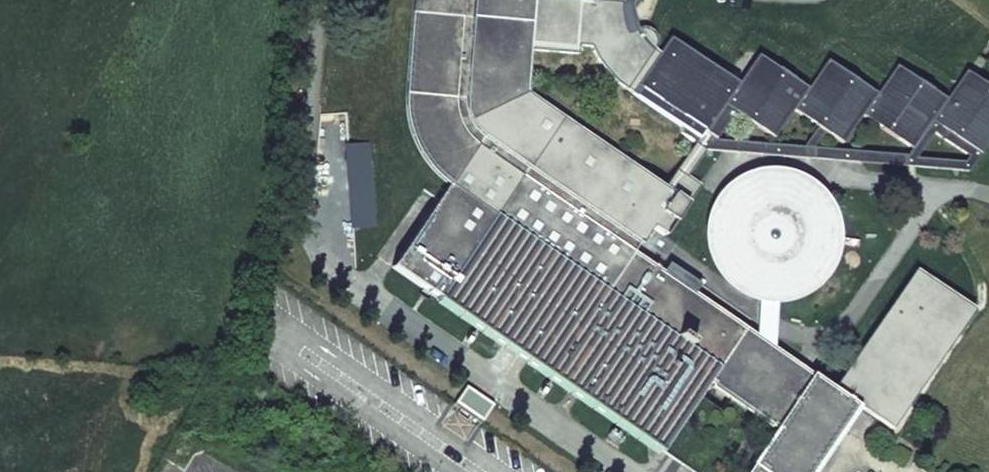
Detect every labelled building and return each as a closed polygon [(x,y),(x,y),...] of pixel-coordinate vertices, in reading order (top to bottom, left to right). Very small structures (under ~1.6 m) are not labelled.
[(436,172),(452,185),(394,269),(690,471),(810,471),(856,406),(889,428),(970,309),(939,287),(917,272),(835,391),(772,348),(755,336),(693,294),(699,285),(668,263),(662,272),(633,252),(639,244),(651,228),(663,236),(686,205),(698,187),(685,177),(704,150),(968,172),(980,154),(988,141),(988,87),(965,70),(944,100),(895,66),(876,94),(827,60),(806,89),(757,55),(738,84),(671,37),(658,55),(652,52),(654,49),(655,45),(654,38),(652,35),(647,30),(639,30),(636,31),(635,28),(634,28),(634,26),(632,22),(631,16),(630,6),(630,4),(630,0),(582,0),(582,1),(565,0),(416,0),(409,94),(408,96),(409,118),(409,119),(409,122),(411,132),(414,139),(414,140),(417,145),(417,146),(422,155),(424,157),(428,163),(429,164),(431,167),(436,172)] [(733,275),(748,286),(758,289),(765,291),(776,291),(784,291),(801,284),(815,273),(825,257),(829,239),(826,221),(818,204),(808,193),(792,184),(773,181),(754,184),(738,193),(725,207),(718,224),(718,243),(722,260),(733,275)] [(757,313),(755,336),(772,348),(774,319),(776,291),(765,291),(758,289),(757,313)] [(492,405),(465,387),(453,403),(480,422),(492,405)]
